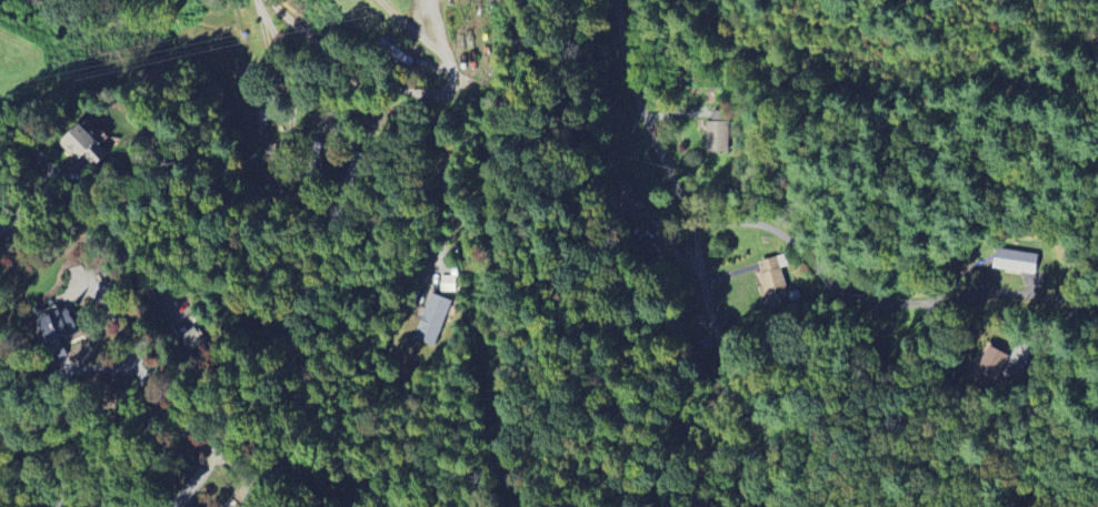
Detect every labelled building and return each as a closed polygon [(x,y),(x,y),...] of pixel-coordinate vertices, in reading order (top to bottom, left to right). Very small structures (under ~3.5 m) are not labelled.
[(83,156),(94,168),(109,154),(80,122),(58,142),(77,162),(83,156)] [(993,270),(1035,273),(1037,254),(995,250),(993,270)] [(789,305),(777,256),(757,261),(763,286),(758,287),(764,311),(789,305)] [(433,346),(450,301),(430,294),(414,339),(433,346)] [(37,320),(54,361),(68,356),(62,341),(77,335),(66,308),(37,320)] [(707,330),(701,314),(686,319),(692,335),(707,330)] [(208,339),(197,324),(179,339),(191,353),(208,339)] [(993,384),(1010,356),(991,344),(974,372),(993,384)]
